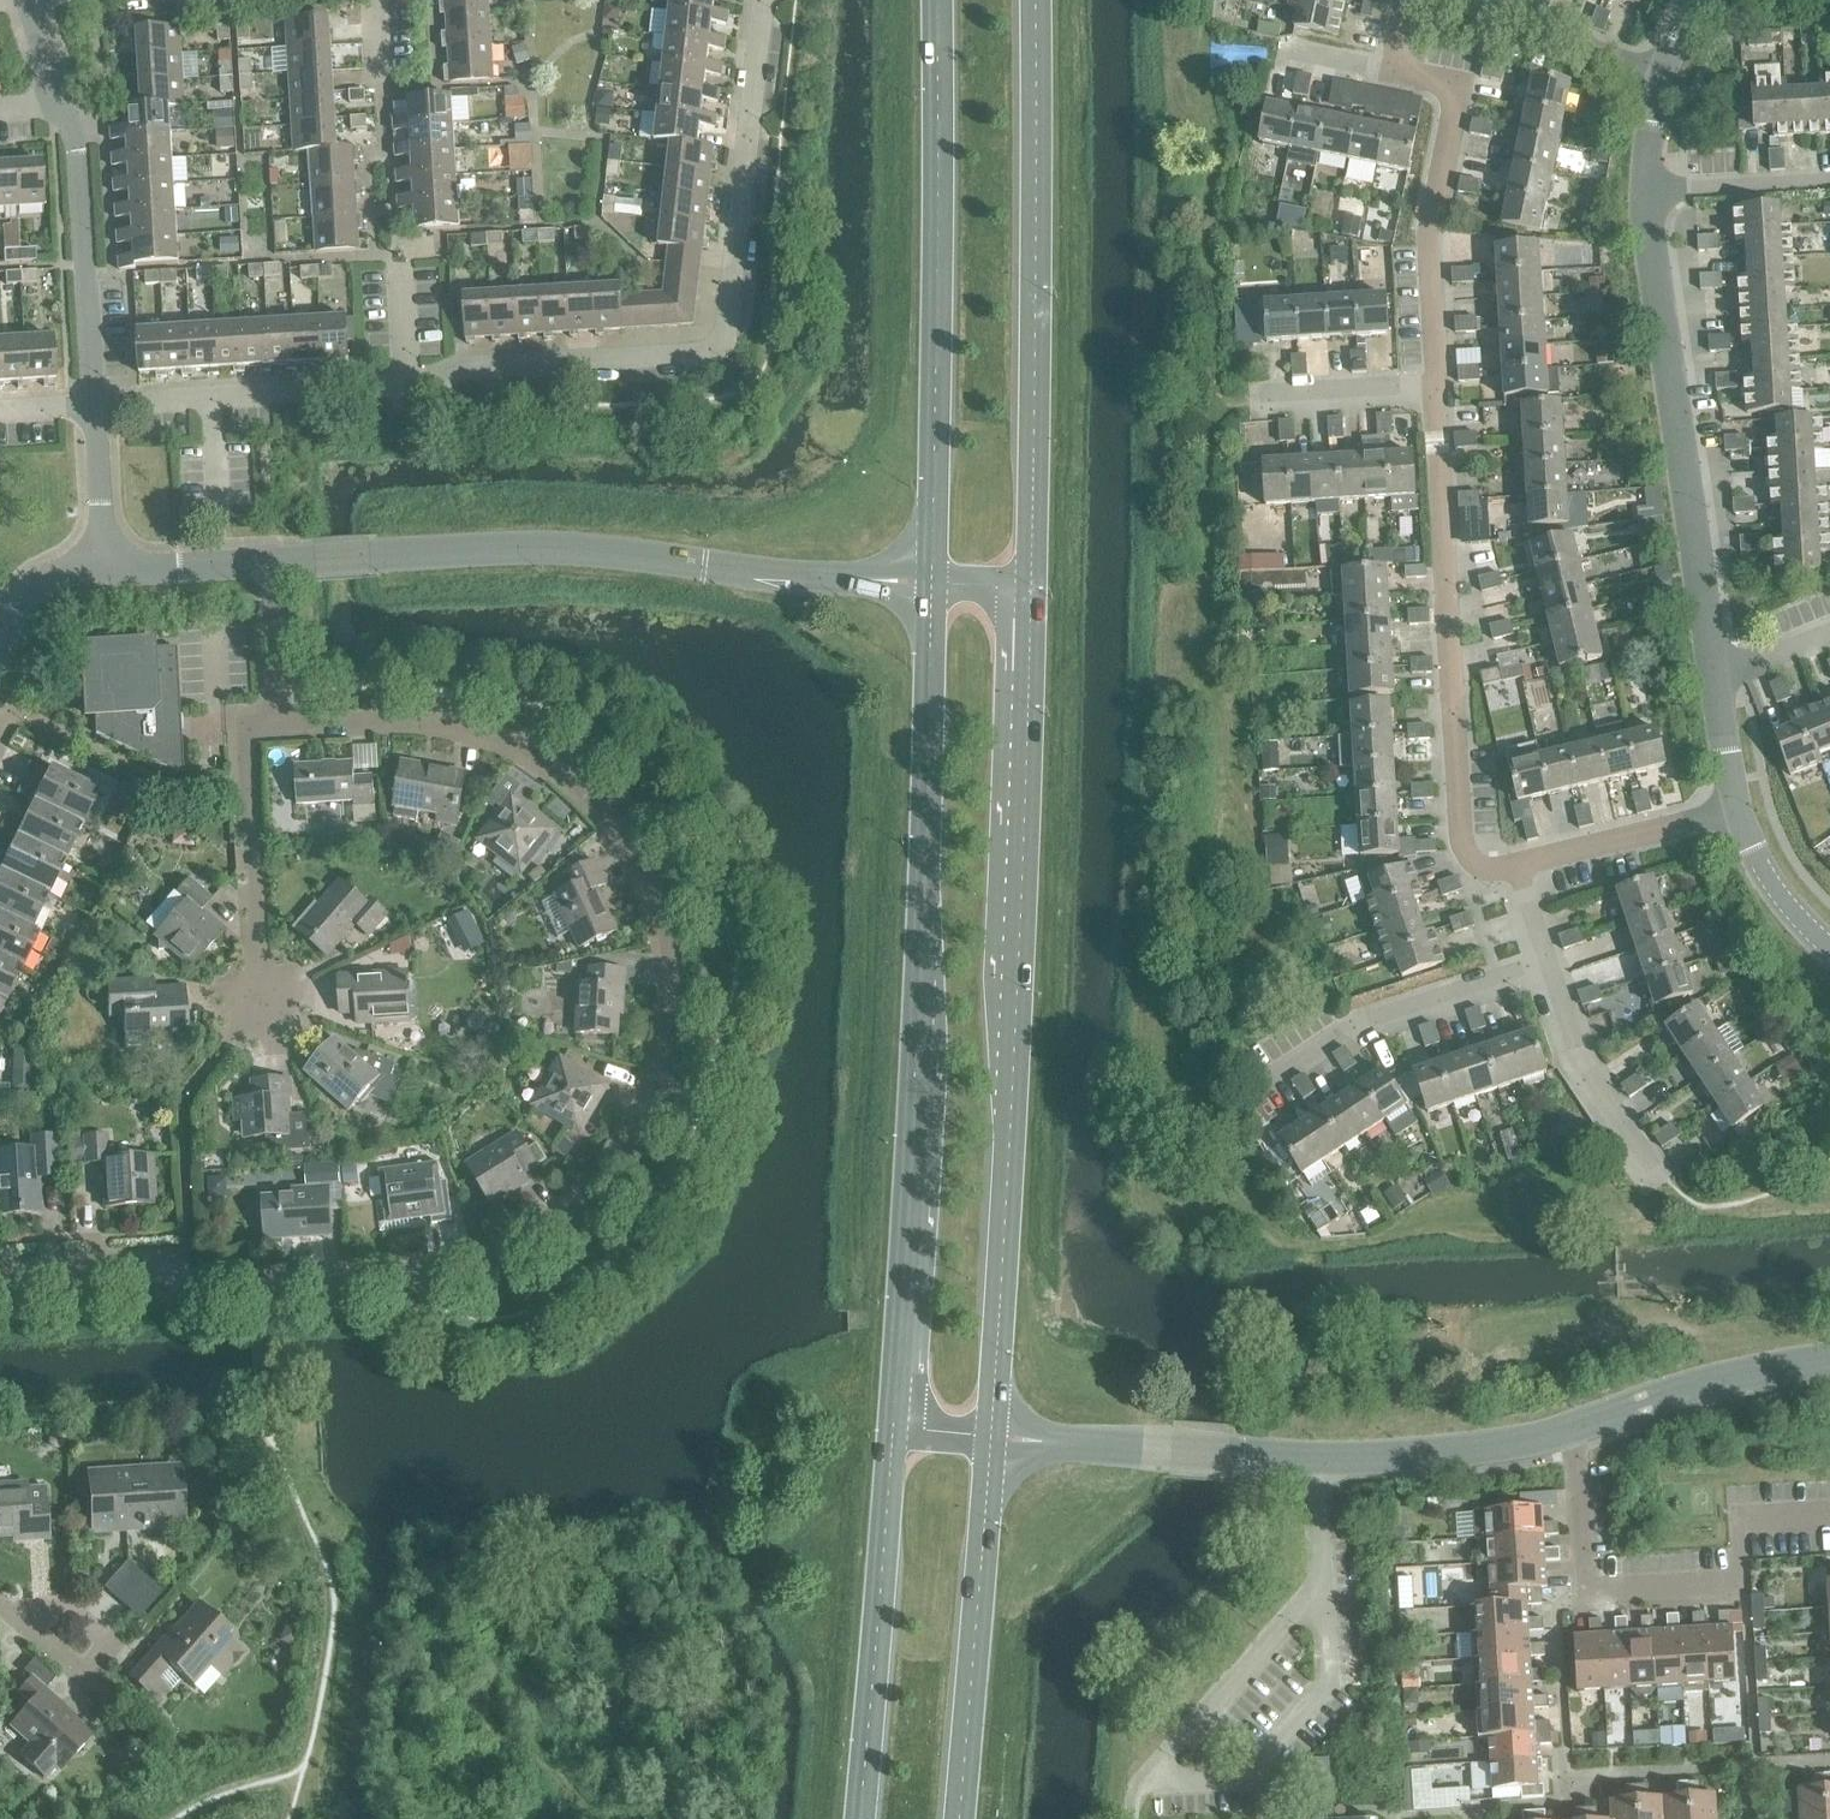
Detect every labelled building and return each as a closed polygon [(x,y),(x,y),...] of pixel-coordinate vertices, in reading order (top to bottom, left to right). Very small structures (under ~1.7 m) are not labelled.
[(445,14),(489,11),(488,0),(439,0),(440,14),(445,14)] [(668,11),(711,16),(712,11),(713,0),(670,0),(668,11)] [(1288,7),(1297,9),(1297,8),(1314,12),(1317,0),(1289,0),(1288,7)] [(1334,2),(1334,3),(1318,0),(1317,0),(1314,12),(1297,8),(1297,9),(1293,28),(1337,37),(1343,4),(1334,2)] [(1548,0),(1535,0),(1533,6),(1547,11),(1551,1),(1548,0)] [(1359,16),(1370,18),(1373,4),(1363,1),(1359,16)] [(1373,4),(1370,18),(1380,20),(1383,6),(1373,4)] [(619,7),(606,6),(604,19),(618,21),(619,7)] [(1597,8),(1593,18),(1606,23),(1610,13),(1597,8)] [(442,48),(447,48),(491,45),(489,11),(445,14),(446,33),(441,33),(442,48)] [(668,11),(665,37),(708,42),(709,37),(710,23),(726,25),(728,13),(712,11),(711,16),(668,11)] [(285,20),(286,47),(330,45),(328,18),(285,20)] [(1606,23),(1593,18),(1589,27),(1602,33),(1606,23)] [(236,24),(237,40),(249,39),(248,24),(236,24)] [(216,26),(217,41),(229,40),(228,25),(216,26)] [(136,30),(137,57),(181,54),(179,27),(136,30)] [(602,30),(602,38),(609,38),(611,36),(611,31),(602,30)] [(1780,31),(1765,32),(1766,46),(1781,45),(1780,31)] [(664,52),(662,63),(705,67),(706,63),(708,49),(723,51),(725,39),(709,37),(708,42),(665,37),(653,35),(652,46),(655,51),(664,52)] [(511,48),(516,65),(529,61),(523,43),(511,48)] [(286,47),(288,73),(331,70),(330,45),(286,47)] [(491,45),(447,48),(448,66),(443,67),(444,83),(449,82),(449,83),(493,80),(491,45)] [(137,57),(139,82),(182,80),(181,54),(137,57)] [(238,61),(239,76),(251,75),(250,60),(238,61)] [(218,62),(219,77),(231,77),(230,61),(218,62)] [(662,63),(659,88),(703,93),(703,89),(705,75),(721,77),(722,65),(706,63),(705,67),(662,63)] [(1479,77),(1500,81),(1502,71),(1482,66),(1479,77)] [(288,73),(289,99),(333,96),(331,70),(288,73)] [(1297,73),(1294,83),(1309,86),(1311,76),(1297,73)] [(251,75),(239,76),(240,92),(252,91),(251,75)] [(1531,76),(1525,107),(1562,114),(1563,112),(1565,112),(1568,96),(1566,96),(1568,84),(1531,76)] [(231,77),(219,77),(220,93),(232,92),(231,77)] [(1820,89),(1821,89),(1822,107),(1829,106),(1829,79),(1820,80),(1820,89)] [(139,82),(141,108),(168,107),(184,107),(182,80),(139,82)] [(1753,128),(1772,127),(1773,127),(1772,110),(1784,109),(1783,92),(1784,91),(1784,82),(1750,84),(1753,128)] [(1309,86),(1294,83),(1292,94),(1307,97),(1309,86)] [(1355,85),(1353,95),(1367,98),(1369,88),(1355,85)] [(659,88),(656,114),(700,119),(700,114),(702,101),(718,103),(719,90),(703,89),(703,93),(659,88)] [(1805,135),(1829,133),(1829,106),(1822,107),(1821,89),(1820,89),(1802,90),(1805,135)] [(364,102),(364,95),(363,90),(348,91),(349,103),(364,102)] [(1773,137),(1805,135),(1802,90),(1784,91),(1783,92),(1784,109),(1772,110),(1773,127),(1772,127),(1773,137)] [(597,91),(596,107),(612,108),(613,92),(597,91)] [(1367,98),(1353,95),(1351,106),(1365,108),(1367,98)] [(289,99),(291,125),(334,122),(333,96),(289,99)] [(1407,117),(1417,119),(1422,98),(1411,96),(1407,117)] [(393,132),(409,131),(409,126),(452,124),(450,97),(407,100),(408,119),(392,120),(393,132)] [(524,117),(523,98),(504,99),(505,118),(524,117)] [(1277,146),(1288,148),(1296,110),(1266,104),(1258,142),(1262,143),(1261,145),(1277,149),(1277,146)] [(111,141),(127,140),(126,135),(169,133),(168,107),(141,108),(125,109),(126,127),(110,128),(111,141)] [(1525,107),(1519,136),(1556,144),(1557,141),(1559,142),(1562,126),(1560,125),(1562,114),(1525,107)] [(212,110),(213,130),(233,128),(231,109),(212,110)] [(595,124),(609,125),(611,110),(596,109),(595,124)] [(1315,168),(1318,154),(1325,116),(1296,110),(1288,148),(1285,162),(1315,168)] [(653,141),(669,143),(669,142),(697,145),(697,144),(699,127),(715,128),(716,116),(700,114),(700,119),(656,114),(653,141)] [(350,117),(351,129),(366,128),(365,116),(350,117)] [(1336,158),(1347,160),(1354,122),(1325,116),(1318,154),(1320,155),(1320,157),(1335,160),(1336,158)] [(1468,133),(1478,135),(1481,121),(1471,119),(1468,133)] [(1481,121),(1478,135),(1489,137),(1492,123),(1481,121)] [(293,152),(308,151),(308,150),(336,148),(336,147),(334,122),(291,125),(293,152)] [(1365,164),(1376,166),(1384,128),(1354,122),(1347,160),(1349,161),(1349,163),(1365,166),(1365,164)] [(394,158),(410,157),(410,152),(454,150),(452,124),(409,126),(409,131),(410,145),(394,146),(394,158)] [(530,143),(529,125),(514,125),(515,144),(530,143)] [(1384,128),(1376,166),(1379,167),(1378,169),(1394,172),(1394,170),(1406,172),(1414,134),(1384,128)] [(233,130),(215,131),(216,150),(234,149),(233,130)] [(112,166),(128,165),(128,161),(171,159),(169,133),(126,135),(127,140),(127,153),(111,154),(112,166)] [(1519,136),(1513,165),(1551,173),(1551,170),(1553,171),(1557,155),(1554,155),(1556,144),(1519,136)] [(669,143),(666,168),(710,172),(715,173),(716,165),(711,164),(713,146),(697,144),(697,145),(669,142),(669,143)] [(308,150),(308,151),(310,184),(354,181),(353,163),(358,163),(357,147),(352,147),(352,146),(336,147),(336,148),(308,150)] [(1768,150),(1768,160),(1783,159),(1782,149),(1768,150)] [(396,184),(412,183),(412,178),(455,176),(454,150),(410,152),(410,157),(411,171),(395,172),(396,184)] [(114,192),(130,191),(129,187),(173,184),(171,159),(128,161),(128,165),(129,179),(113,180),(114,192)] [(1783,159),(1768,160),(1769,171),(1784,170),(1783,159)] [(40,162),(13,164),(16,207),(42,205),(40,162)] [(0,164),(0,208),(16,207),(13,164),(0,164)] [(1513,165),(1507,194),(1545,202),(1545,200),(1547,200),(1551,184),(1548,184),(1551,173),(1513,165)] [(666,168),(663,193),(707,198),(712,199),(713,190),(708,190),(710,172),(666,168)] [(279,185),(278,170),(269,170),(270,185),(279,185)] [(397,210),(413,209),(413,204),(457,201),(455,176),(412,178),(412,183),(413,197),(397,197),(397,210)] [(1456,191),(1466,194),(1469,179),(1459,177),(1456,191)] [(1469,179),(1466,194),(1477,196),(1480,181),(1469,179)] [(310,184),(312,218),(356,215),(355,197),(360,197),(359,181),(354,181),(310,184)] [(115,218),(131,217),(131,213),(174,210),(173,184),(129,187),(130,191),(130,205),(114,206),(115,218)] [(663,193),(661,219),(704,224),(709,224),(710,216),(705,216),(707,198),(663,193)] [(1545,202),(1507,194),(1501,225),(1538,232),(1539,229),(1542,229),(1545,214),(1542,213),(1545,202)] [(413,204),(413,209),(415,231),(458,228),(457,201),(413,204)] [(1735,243),(1745,242),(1745,241),(1762,240),(1761,228),(1779,227),(1778,226),(1777,206),(1733,209),(1735,243)] [(117,244),(133,243),(132,239),(176,236),(174,210),(131,213),(131,217),(132,231),(116,232),(117,244)] [(519,211),(520,224),(535,223),(534,211),(519,211)] [(356,215),(312,218),(315,252),(358,250),(357,231),(362,230),(361,215),(356,215)] [(668,247),(666,263),(699,267),(701,250),(706,250),(707,242),(702,241),(704,224),(661,219),(657,246),(668,247)] [(1344,219),(1341,235),(1358,238),(1360,221),(1344,219)] [(18,250),(16,221),(8,221),(8,226),(1,226),(3,251),(18,250)] [(283,223),(274,223),(274,234),(284,234),(283,223)] [(1745,241),(1745,242),(1746,260),(1790,257),(1788,225),(1778,226),(1779,227),(1761,228),(1762,240),(1745,241)] [(590,240),(589,227),(574,228),(575,240),(590,240)] [(553,229),(537,230),(538,243),(554,242),(553,229)] [(538,243),(537,230),(522,231),(522,244),(538,243)] [(1380,231),(1378,241),(1389,243),(1391,233),(1380,231)] [(501,233),(485,234),(486,246),(502,245),(501,233)] [(486,246),(485,234),(470,235),(471,247),(486,246)] [(1717,235),(1707,236),(1708,251),(1718,250),(1717,235)] [(132,239),(133,243),(133,257),(118,258),(118,270),(134,269),(134,265),(177,263),(176,236),(132,239)] [(1708,251),(1707,236),(1696,237),(1697,251),(1708,251)] [(238,238),(219,239),(220,254),(238,253),(238,238)] [(1497,263),(1497,274),(1539,271),(1537,245),(1494,248),(1495,263),(1497,263)] [(34,249),(18,250),(19,262),(35,261),(34,249)] [(19,262),(18,250),(3,251),(3,263),(19,262)] [(1782,289),(1782,290),(1792,290),(1790,257),(1746,260),(1747,278),(1747,279),(1764,278),(1765,290),(1782,289)] [(699,267),(666,263),(664,278),(697,282),(699,267)] [(279,264),(263,265),(264,277),(279,276),(279,264)] [(264,277),(263,265),(247,266),(248,278),(264,277)] [(331,265),(315,266),(316,279),(332,278),(331,265)] [(316,279),(315,266),(300,267),(300,279),(316,279)] [(227,267),(211,268),(212,280),(228,279),(227,267)] [(212,280),(211,268),(196,269),(196,281),(212,280)] [(1462,283),(1461,268),(1450,269),(1451,284),(1462,283)] [(1471,268),(1461,268),(1462,283),(1472,282),(1472,276),(1471,268)] [(175,270),(159,271),(160,283),(175,282),(175,270)] [(35,271),(20,272),(20,284),(36,283),(35,271)] [(160,283),(159,271),(144,272),(144,284),(160,283)] [(1496,284),(1497,298),(1540,295),(1539,271),(1497,274),(1498,284),(1496,284)] [(20,284),(20,272),(4,273),(5,285),(20,284)] [(1710,289),(1709,274),(1699,275),(1700,290),(1710,289)] [(1720,274),(1709,274),(1710,289),(1721,288),(1720,274)] [(1784,308),(1782,290),(1782,289),(1765,290),(1764,278),(1747,279),(1747,278),(1737,279),(1739,311),(1784,308)] [(1603,279),(1587,279),(1588,291),(1604,290),(1603,279)] [(619,286),(592,287),(595,331),(595,336),(604,335),(603,330),(637,328),(635,295),(620,296),(619,286)] [(592,287),(566,289),(569,332),(569,338),(578,337),(578,332),(595,331),(592,287)] [(566,289),(540,290),(543,334),(543,339),(552,339),(552,333),(569,332),(566,289)] [(515,292),(517,335),(517,341),(526,340),(526,335),(543,334),(540,290),(515,292)] [(515,292),(489,294),(491,337),(492,342),(500,342),(500,336),(517,335),(515,292)] [(663,293),(649,294),(651,327),(665,326),(663,293)] [(696,297),(663,293),(665,326),(692,325),(696,297)] [(1365,297),(1354,298),(1356,336),(1387,334),(1385,296),(1381,296),(1381,293),(1365,294),(1365,297)] [(491,337),(489,294),(462,295),(465,339),(466,344),(474,343),(474,338),(491,337)] [(649,294),(635,295),(637,328),(651,327),(649,294)] [(1335,299),(1324,299),(1326,338),(1356,336),(1354,298),(1351,298),(1351,295),(1335,296),(1335,299)] [(1500,312),(1501,323),(1542,320),(1540,295),(1497,298),(1498,312),(1500,312)] [(1306,301),(1294,301),(1297,340),(1326,338),(1324,299),(1322,300),(1321,297),(1305,298),(1306,301)] [(1297,340),(1294,301),(1292,301),(1292,299),(1276,300),(1276,303),(1263,303),(1266,342),(1297,340)] [(1785,327),(1785,326),(1784,308),(1739,311),(1741,343),(1751,343),(1751,342),(1768,341),(1767,328),(1785,327)] [(345,317),(318,319),(321,362),(337,362),(337,367),(348,366),(347,361),(348,361),(345,317)] [(1465,332),(1464,317),(1453,318),(1454,333),(1465,332)] [(1474,317),(1464,317),(1465,332),(1475,331),(1474,317)] [(318,319),(292,321),(295,364),(311,363),(311,368),(321,368),(321,362),(318,319)] [(1499,333),(1500,347),(1543,344),(1542,320),(1501,323),(1501,333),(1499,333)] [(292,321),(267,322),(269,366),(285,365),(285,370),(295,369),(295,364),(292,321)] [(267,322),(241,324),(243,367),(259,366),(259,371),(270,371),(269,366),(267,322)] [(241,324),(215,325),(217,369),(233,368),(233,373),(244,372),(243,367),(241,324)] [(215,325),(189,327),(191,370),(207,369),(207,374),(218,374),(217,369),(215,325)] [(1752,363),(1796,360),(1794,326),(1785,326),(1785,327),(1767,328),(1768,341),(1751,342),(1751,343),(1752,363)] [(189,327),(163,329),(166,372),(181,371),(181,376),(192,375),(191,370),(189,327)] [(166,377),(166,372),(163,329),(136,330),(139,373),(155,372),(156,377),(166,377)] [(1719,351),(1718,336),(1707,337),(1708,352),(1719,351)] [(1728,336),(1718,336),(1719,351),(1729,350),(1728,336)] [(50,337),(24,339),(26,382),(42,381),(42,387),(53,386),(52,381),(53,381),(50,337)] [(0,340),(0,376),(0,384),(16,383),(16,388),(27,388),(26,382),(24,339),(0,340)] [(1365,340),(1356,340),(1357,351),(1364,351),(1366,351),(1365,340)] [(1503,361),(1504,372),(1545,369),(1543,344),(1500,347),(1501,361),(1503,361)] [(1350,352),(1350,362),(1365,362),(1364,351),(1357,351),(1350,352)] [(1611,354),(1596,355),(1596,364),(1611,363),(1611,354)] [(1290,356),(1291,366),(1306,365),(1305,355),(1290,356)] [(1798,390),(1796,360),(1752,363),(1753,379),(1753,380),(1771,379),(1771,391),(1789,390),(1789,391),(1798,390)] [(1365,362),(1350,362),(1351,373),(1366,372),(1365,362)] [(1306,365),(1291,366),(1292,377),(1306,376),(1306,365)] [(1478,366),(1467,367),(1468,381),(1478,380),(1478,366)] [(1468,381),(1467,367),(1456,367),(1457,382),(1468,381)] [(1545,369),(1504,372),(1505,382),(1503,382),(1504,397),(1547,394),(1545,369)] [(1726,389),(1725,374),(1714,375),(1715,389),(1726,389)] [(1735,374),(1725,374),(1726,389),(1736,388),(1735,374)] [(1790,410),(1789,391),(1789,390),(1771,391),(1771,379),(1753,380),(1753,379),(1744,380),(1746,413),(1790,410)] [(1521,406),(1523,437),(1561,435),(1561,432),(1563,432),(1562,416),(1560,416),(1559,404),(1521,406)] [(1376,415),(1376,425),(1391,425),(1390,414),(1376,415)] [(1327,418),(1328,429),(1342,428),(1341,417),(1327,418)] [(1812,451),(1812,452),(1821,451),(1819,418),(1775,421),(1776,440),(1776,441),(1794,440),(1794,452),(1812,451)] [(1278,421),(1279,432),(1293,431),(1292,420),(1278,421)] [(1391,425),(1376,425),(1377,436),(1392,435),(1391,425)] [(1342,428),(1328,429),(1328,439),(1343,438),(1342,428)] [(1293,431),(1279,432),(1279,442),(1294,441),(1293,431)] [(1474,432),(1464,433),(1465,448),(1475,447),(1474,432)] [(1465,448),(1464,433),(1453,434),(1454,448),(1465,448)] [(1523,437),(1524,467),(1563,464),(1563,462),(1565,462),(1564,446),(1562,446),(1561,435),(1523,437)] [(1744,435),(1734,436),(1734,451),(1745,450),(1744,435)] [(1734,451),(1734,436),(1723,437),(1724,451),(1734,451)] [(1813,470),(1812,452),(1812,451),(1794,452),(1794,440),(1776,441),(1776,440),(1767,440),(1768,473),(1813,470)] [(1396,456),(1386,457),(1388,498),(1414,496),(1411,453),(1396,454),(1396,456)] [(1375,455),(1361,456),(1364,499),(1388,498),(1386,457),(1375,457),(1375,455)] [(1347,459),(1337,460),(1339,501),(1364,499),(1361,456),(1347,457),(1347,459)] [(1326,458),(1312,459),(1315,502),(1339,501),(1337,460),(1326,460),(1326,458)] [(1288,463),(1290,504),(1315,502),(1312,459),(1298,460),(1298,462),(1288,463)] [(1290,504),(1288,463),(1277,463),(1277,461),(1262,462),(1265,505),(1290,504)] [(1524,467),(1526,496),(1565,494),(1564,491),(1567,491),(1566,475),(1563,476),(1563,464),(1524,467)] [(1770,505),(1780,504),(1780,503),(1797,502),(1797,490),(1814,489),(1814,488),(1813,470),(1768,473),(1770,505)] [(1780,503),(1780,504),(1781,522),(1825,520),(1823,487),(1814,488),(1814,489),(1797,490),(1797,502),(1780,503)] [(1478,492),(1467,493),(1468,507),(1479,507),(1478,492)] [(1468,507),(1467,493),(1457,493),(1458,508),(1468,507)] [(1565,494),(1526,496),(1528,527),(1566,525),(1566,521),(1568,521),(1568,505),(1565,505),(1565,494)] [(1753,497),(1742,498),(1743,511),(1753,511),(1753,497)] [(1743,511),(1742,498),(1732,499),(1732,512),(1743,511)] [(1818,552),(1818,553),(1827,552),(1825,520),(1781,522),(1782,541),(1782,542),(1800,540),(1800,553),(1818,552)] [(1534,561),(1537,571),(1577,561),(1571,536),(1529,546),(1533,561),(1534,561)] [(1750,551),(1749,536),(1739,537),(1740,552),(1750,551)] [(1760,536),(1749,536),(1750,551),(1761,550),(1760,536)] [(1819,572),(1818,553),(1818,552),(1800,553),(1800,540),(1782,542),(1782,541),(1773,541),(1775,575),(1819,572)] [(1392,549),(1368,550),(1369,566),(1392,565),(1392,550),(1392,549)] [(1421,549),(1392,550),(1392,565),(1422,563),(1421,549)] [(1538,581),(1541,595),(1583,585),(1577,561),(1537,571),(1539,581),(1538,581)] [(1404,567),(1405,578),(1426,577),(1425,566),(1404,567)] [(1342,571),(1343,597),(1387,594),(1386,585),(1384,585),(1383,571),(1385,571),(1385,569),(1342,571)] [(1497,573),(1487,575),(1491,590),(1501,587),(1497,573)] [(1491,590),(1487,575),(1477,578),(1480,592),(1491,590)] [(1546,608),(1549,618),(1589,609),(1583,585),(1541,595),(1544,609),(1546,608)] [(1252,589),(1241,589),(1241,604),(1253,604),(1252,589)] [(1343,597),(1345,621),(1386,619),(1385,608),(1387,608),(1387,594),(1343,597)] [(1418,624),(1417,609),(1407,610),(1408,624),(1418,624)] [(1428,609),(1417,609),(1418,624),(1429,623),(1428,609)] [(1549,629),(1552,643),(1594,632),(1589,609),(1549,618),(1551,629),(1549,629)] [(1345,621),(1346,646),(1390,643),(1389,629),(1387,629),(1386,619),(1345,621)] [(1509,621),(1498,623),(1502,637),(1512,635),(1509,621)] [(1502,637),(1498,623),(1488,626),(1492,640),(1502,637)] [(1594,632),(1552,643),(1556,656),(1558,656),(1560,664),(1558,665),(1559,668),(1601,657),(1594,632)] [(87,644),(86,645),(81,651),(85,715),(93,715),(94,734),(165,768),(165,762),(181,761),(175,647),(152,649),(151,640),(87,644)] [(1346,646),(1348,670),(1389,667),(1388,657),(1390,657),(1390,643),(1346,646)] [(1421,673),(1420,658),(1410,659),(1411,673),(1421,673)] [(1431,658),(1420,658),(1421,673),(1432,672),(1431,658)] [(1607,663),(1598,665),(1602,683),(1611,681),(1607,663)] [(1499,671),(1502,681),(1522,676),(1520,666),(1499,671)] [(1389,667),(1348,670),(1349,696),(1393,693),(1392,678),(1390,678),(1389,667)] [(1479,673),(1482,686),(1501,681),(1498,668),(1479,673)] [(1768,684),(1772,694),(1786,688),(1782,679),(1768,684)] [(1786,688),(1772,694),(1776,703),(1789,698),(1786,688)] [(1818,706),(1829,739),(1829,701),(1818,706)] [(1351,725),(1352,736),(1390,734),(1388,703),(1350,705),(1350,709),(1348,709),(1349,725),(1351,725)] [(1818,706),(1787,718),(1791,727),(1792,726),(1798,743),(1809,738),(1816,755),(1817,754),(1829,749),(1829,739),(1818,706)] [(1428,724),(1417,725),(1418,740),(1429,739),(1428,724)] [(1418,740),(1417,725),(1407,726),(1408,740),(1418,740)] [(1792,726),(1791,727),(1773,734),(1789,775),(1820,763),(1817,754),(1816,755),(1809,738),(1798,743),(1792,726)] [(1636,733),(1624,736),(1634,773),(1664,766),(1655,728),(1651,729),(1651,727),(1635,731),(1636,733)] [(1353,755),(1353,766),(1392,764),(1390,734),(1352,736),(1352,739),(1349,739),(1350,755),(1353,755)] [(1607,740),(1596,743),(1605,780),(1634,773),(1624,736),(1622,736),(1622,734),(1606,738),(1607,740)] [(1578,747),(1567,750),(1576,787),(1605,780),(1596,743),(1593,743),(1593,741),(1577,745),(1578,747)] [(1277,743),(1259,744),(1260,757),(1277,757),(1277,743)] [(1549,754),(1538,757),(1547,794),(1576,787),(1567,750),(1564,750),(1564,748),(1548,752),(1549,754)] [(1547,794),(1538,757),(1535,757),(1535,755),(1519,759),(1520,761),(1508,764),(1517,802),(1547,794)] [(297,805),(353,801),(354,806),(373,805),(371,776),(352,777),(351,762),(294,766),(297,805)] [(395,805),(393,816),(416,820),(418,809),(439,812),(438,820),(455,823),(464,775),(402,764),(395,805)] [(1355,785),(1355,796),(1394,793),(1392,764),(1353,766),(1354,769),(1351,769),(1352,785),(1355,785)] [(14,795),(32,804),(33,803),(80,827),(91,805),(87,803),(93,789),(50,768),(49,769),(40,788),(22,779),(14,795)] [(1422,799),(1421,784),(1410,785),(1411,800),(1422,799)] [(1431,784),(1421,784),(1422,799),(1432,798),(1431,784)] [(1275,786),(1259,786),(1260,801),(1275,800),(1275,786)] [(1631,794),(1633,804),(1648,801),(1645,790),(1631,794)] [(1356,814),(1357,826),(1396,823),(1394,793),(1355,796),(1355,798),(1353,798),(1354,814),(1356,814)] [(479,839),(520,872),(553,830),(511,798),(479,839)] [(1648,801),(1633,804),(1636,814),(1650,811),(1648,801)] [(16,839),(16,838),(63,861),(74,840),(70,838),(76,825),(80,827),(33,803),(32,804),(24,822),(5,814),(0,825),(0,831),(16,839)] [(1291,805),(1270,807),(1272,831),(1286,830),(1293,829),(1291,805)] [(1573,808),(1575,818),(1590,815),(1587,805),(1573,808)] [(1590,815),(1575,818),(1578,828),(1592,825),(1590,815)] [(1537,838),(1532,818),(1521,821),(1526,841),(1537,838)] [(1396,823),(1357,826),(1357,828),(1355,828),(1356,844),(1358,844),(1359,856),(1398,854),(1396,823)] [(385,840),(384,825),(372,825),(373,841),(385,840)] [(1272,831),(1264,831),(1267,868),(1289,866),(1286,830),(1272,831)] [(47,896),(57,874),(53,872),(59,860),(63,862),(63,861),(16,838),(16,839),(7,857),(0,854),(0,873),(47,896)] [(433,860),(450,868),(460,846),(442,838),(433,860)] [(1414,842),(1414,853),(1435,852),(1435,841),(1414,842)] [(554,895),(578,948),(616,931),(596,889),(605,885),(594,861),(559,877),(565,890),(554,895)] [(1411,898),(1412,900),(1421,897),(1410,865),(1368,879),(1374,898),(1391,893),(1394,904),(1411,898)] [(528,875),(534,882),(546,873),(540,866),(528,875)] [(1289,866),(1267,868),(1269,887),(1292,885),(1291,866),(1289,866)] [(30,929),(40,909),(36,907),(42,894),(46,896),(47,896),(0,873),(0,915),(30,929)] [(1456,876),(1446,879),(1451,893),(1461,890),(1456,876)] [(153,936),(190,969),(223,931),(200,910),(210,899),(187,879),(174,893),(183,901),(153,936)] [(1451,893),(1446,879),(1436,883),(1441,897),(1451,893)] [(1615,891),(1625,921),(1662,908),(1661,906),(1663,905),(1658,890),(1656,891),(1652,879),(1615,891)] [(297,931),(326,956),(354,924),(368,936),(387,914),(370,899),(366,903),(340,881),(297,931)] [(1417,917),(1412,900),(1411,898),(1394,904),(1391,893),(1374,898),(1365,901),(1375,931),(1417,917)] [(1305,908),(1301,909),(1304,919),(1309,918),(1318,915),(1315,905),(1305,908)] [(1625,921),(1635,949),(1671,937),(1671,934),(1673,934),(1668,918),(1665,919),(1662,908),(1625,921)] [(1469,912),(1459,916),(1463,930),(1473,926),(1469,912)] [(21,968),(31,947),(27,945),(34,931),(30,929),(0,915),(0,958),(21,968)] [(1463,930),(1459,916),(1449,919),(1453,933),(1463,930)] [(1385,962),(1395,959),(1394,958),(1411,952),(1407,942),(1424,936),(1423,934),(1417,917),(1375,931),(1385,962)] [(1310,922),(1305,924),(1311,940),(1316,938),(1326,935),(1321,919),(1310,922)] [(1577,929),(1567,932),(1572,946),(1582,943),(1577,929)] [(1394,958),(1395,959),(1401,977),(1443,963),(1432,931),(1423,934),(1424,936),(1407,942),(1411,952),(1394,958)] [(1572,946),(1567,932),(1557,936),(1562,949),(1572,946)] [(1635,949),(1644,977),(1681,965),(1680,962),(1682,962),(1677,947),(1675,947),(1671,937),(1635,949)] [(1725,937),(1707,943),(1712,956),(1729,951),(1725,937)] [(1730,952),(1714,957),(1721,976),(1736,971),(1730,952)] [(3,1004),(4,1004),(5,1003),(4,1002),(14,982),(10,980),(16,968),(20,970),(21,968),(0,958),(0,1011),(3,1004)] [(570,961),(557,964),(556,972),(570,972),(570,961)] [(1681,965),(1644,977),(1654,1007),(1691,994),(1690,991),(1692,990),(1687,975),(1685,976),(1681,965)] [(576,1033),(616,1035),(618,1003),(622,1003),(624,970),(589,968),(588,984),(578,984),(576,1033)] [(340,1014),(356,1013),(357,1024),(410,1021),(407,972),(338,977),(340,1014)] [(107,1018),(121,1017),(123,1048),(149,1047),(148,1037),(166,1036),(166,1041),(187,1039),(183,987),(152,989),(152,979),(105,982),(107,1018)] [(1596,986),(1586,989),(1591,1003),(1601,999),(1596,986)] [(1591,1003),(1586,989),(1576,992),(1581,1006),(1591,1003)] [(1525,1013),(1518,993),(1508,997),(1515,1017),(1525,1013)] [(1664,1027),(1681,1053),(1714,1032),(1712,1030),(1714,1029),(1705,1015),(1704,1017),(1697,1006),(1664,1027)] [(1464,1012),(1467,1022),(1481,1017),(1478,1007),(1464,1012)] [(1481,1017),(1467,1022),(1470,1032),(1484,1027),(1481,1017)] [(1417,1027),(1421,1037),(1435,1033),(1431,1023),(1417,1027)] [(1520,1035),(1507,1040),(1520,1081),(1545,1073),(1531,1032),(1528,1033),(1529,1035),(1521,1037),(1520,1035)] [(1681,1053),(1698,1078),(1730,1057),(1729,1055),(1731,1053),(1722,1040),(1720,1041),(1714,1032),(1681,1053)] [(1435,1033),(1421,1037),(1424,1047),(1438,1043),(1435,1033)] [(308,1075),(348,1111),(364,1092),(389,1101),(397,1078),(390,1076),(394,1064),(364,1053),(358,1060),(334,1039),(322,1053),(325,1056),(308,1075)] [(1494,1046),(1484,1050),(1497,1089),(1520,1081),(1507,1040),(1493,1044),(1494,1046)] [(1331,1055),(1337,1063),(1349,1055),(1343,1047),(1331,1055)] [(33,1050),(12,1049),(11,1069),(32,1070),(33,1050)] [(1474,1051),(1460,1055),(1474,1096),(1497,1089),(1484,1050),(1474,1053),(1474,1051)] [(1349,1055),(1337,1063),(1343,1072),(1355,1064),(1349,1055)] [(1448,1062),(1438,1065),(1451,1104),(1474,1096),(1460,1055),(1447,1060),(1448,1062)] [(1790,1056),(1774,1065),(1784,1083),(1801,1074),(1790,1056)] [(1698,1078),(1714,1103),(1747,1082),(1745,1079),(1747,1078),(1738,1065),(1736,1066),(1730,1057),(1698,1078)] [(534,1104),(579,1132),(606,1086),(560,1059),(534,1104)] [(1451,1104),(1438,1065),(1428,1069),(1427,1067),(1413,1071),(1426,1112),(1451,1104)] [(1369,1080),(1361,1086),(1383,1120),(1405,1106),(1381,1070),(1368,1078),(1369,1080)] [(1290,1082),(1296,1091),(1308,1083),(1303,1074),(1290,1082)] [(1637,1074),(1628,1079),(1636,1092),(1645,1086),(1637,1074)] [(1636,1092),(1628,1079),(1620,1085),(1628,1098),(1636,1092)] [(251,1099),(234,1101),(236,1120),(242,1120),(253,1119),(254,1137),(266,1136),(267,1152),(310,1150),(308,1112),(288,1114),(287,1099),(290,1099),(288,1080),(250,1082),(251,1099)] [(1747,1082),(1714,1103),(1731,1129),(1764,1107),(1762,1104),(1764,1103),(1755,1090),(1753,1091),(1747,1082)] [(1308,1083),(1296,1091),(1302,1099),(1314,1091),(1308,1083)] [(1351,1090),(1339,1098),(1363,1134),(1383,1120),(1361,1086),(1352,1092),(1351,1090)] [(1329,1107),(1320,1113),(1343,1147),(1363,1134),(1339,1098),(1327,1105),(1329,1107)] [(1255,1105),(1266,1123),(1275,1117),(1264,1099),(1255,1105)] [(437,1101),(430,1100),(425,1104),(424,1110),(427,1115),(434,1117),(439,1113),(440,1107),(437,1101)] [(1310,1117),(1298,1125),(1322,1161),(1343,1147),(1320,1113),(1311,1119),(1310,1117)] [(1670,1124),(1661,1129),(1669,1142),(1678,1136),(1670,1124)] [(1322,1161),(1298,1125),(1287,1133),(1288,1134),(1281,1139),(1279,1137),(1277,1139),(1301,1175),(1322,1161)] [(1669,1142),(1661,1129),(1653,1135),(1661,1147),(1669,1142)] [(1554,1131),(1541,1134),(1544,1146),(1557,1143),(1554,1131)] [(487,1151),(465,1164),(469,1170),(491,1205),(492,1204),(504,1197),(528,1182),(523,1174),(537,1166),(536,1165),(547,1158),(537,1142),(526,1149),(516,1133),(487,1151)] [(101,1162),(103,1208),(154,1205),(151,1155),(106,1158),(105,1135),(82,1137),(84,1163),(101,1162)] [(564,1135),(554,1148),(565,1156),(575,1143),(564,1135)] [(33,1178),(56,1177),(53,1137),(31,1138),(31,1151),(0,1153),(0,1210),(36,1208),(34,1186),(33,1186),(33,1178)] [(1517,1146),(1503,1150),(1507,1161),(1520,1157),(1517,1146)] [(382,1201),(375,1202),(379,1232),(409,1228),(407,1216),(429,1213),(431,1223),(451,1221),(446,1180),(440,1181),(438,1162),(378,1170),(382,1201)] [(318,1186),(338,1185),(337,1167),(317,1168),(318,1186)] [(1395,1185),(1380,1195),(1393,1215),(1408,1205),(1395,1185)] [(262,1198),(265,1239),(330,1235),(327,1187),(292,1189),(293,1196),(262,1198)] [(52,1432),(48,1434),(46,1439),(47,1444),(53,1449),(60,1448),(64,1442),(64,1436),(60,1432),(52,1432)] [(145,1508),(179,1506),(177,1474),(145,1476),(144,1471),(100,1473),(101,1498),(92,1499),(94,1531),(147,1528),(145,1508)] [(27,1535),(27,1542),(47,1540),(44,1499),(43,1487),(25,1488),(25,1485),(0,1487),(0,1537),(27,1535)] [(1506,1496),(1486,1497),(1487,1511),(1507,1510),(1506,1496)] [(1484,1511),(1486,1538),(1537,1534),(1537,1536),(1542,1535),(1557,1534),(1557,1522),(1542,1523),(1541,1508),(1507,1510),(1487,1511),(1484,1511)] [(1404,1542),(1404,1527),(1394,1527),(1394,1542),(1404,1542)] [(1486,1538),(1487,1563),(1539,1560),(1539,1562),(1544,1561),(1559,1560),(1558,1548),(1543,1549),(1542,1535),(1537,1536),(1537,1534),(1486,1538)] [(1487,1563),(1490,1605),(1490,1606),(1520,1604),(1520,1605),(1526,1605),(1541,1604),(1540,1587),(1546,1587),(1544,1561),(1539,1562),(1539,1560),(1487,1563)] [(124,1602),(137,1614),(156,1592),(143,1581),(124,1602)] [(1750,1596),(1751,1613),(1762,1612),(1762,1610),(1761,1599),(1761,1595),(1750,1596)] [(1774,1598),(1761,1599),(1762,1610),(1774,1609),(1774,1598)] [(141,1665),(170,1690),(182,1677),(190,1684),(208,1664),(221,1676),(243,1652),(224,1636),(229,1630),(199,1604),(175,1630),(173,1628),(141,1665)] [(1474,1605),(1476,1633),(1522,1630),(1522,1631),(1527,1631),(1542,1630),(1542,1618),(1526,1619),(1526,1605),(1520,1605),(1520,1604),(1490,1606),(1490,1605),(1474,1605)] [(1718,1627),(1704,1628),(1704,1633),(1707,1685),(1734,1683),(1729,1611),(1717,1612),(1718,1627)] [(1762,1612),(1751,1613),(1752,1630),(1763,1629),(1762,1612)] [(1692,1628),(1678,1629),(1679,1635),(1678,1635),(1681,1686),(1707,1685),(1704,1633),(1704,1628),(1703,1613),(1691,1614),(1692,1628)] [(1666,1630),(1652,1631),(1653,1636),(1652,1636),(1655,1688),(1681,1686),(1678,1635),(1679,1635),(1678,1629),(1677,1614),(1665,1615),(1666,1630)] [(1640,1632),(1626,1633),(1627,1638),(1626,1638),(1629,1689),(1655,1688),(1652,1636),(1653,1636),(1652,1631),(1651,1616),(1639,1617),(1640,1632)] [(1601,1634),(1601,1640),(1600,1640),(1603,1691),(1629,1689),(1626,1638),(1627,1638),(1626,1633),(1626,1618),(1613,1618),(1614,1633),(1601,1634)] [(1601,1640),(1601,1634),(1600,1619),(1587,1620),(1588,1635),(1573,1636),(1576,1693),(1603,1691),(1600,1640),(1601,1640)] [(292,1646),(296,1633),(298,1627),(297,1627),(284,1623),(278,1641),(292,1646)] [(1476,1633),(1478,1659),(1523,1656),(1523,1657),(1529,1657),(1544,1656),(1543,1644),(1528,1645),(1527,1631),(1522,1631),(1522,1630),(1476,1633)] [(1753,1648),(1754,1665),(1765,1664),(1764,1647),(1753,1648)] [(1478,1659),(1479,1685),(1525,1682),(1525,1683),(1530,1683),(1545,1682),(1545,1670),(1530,1670),(1529,1657),(1523,1657),(1523,1656),(1478,1659)] [(1765,1664),(1754,1665),(1755,1682),(1766,1681),(1765,1664)] [(1402,1672),(1402,1689),(1421,1688),(1420,1671),(1402,1672)] [(65,1713),(67,1711),(30,1678),(16,1693),(28,1704),(9,1726),(30,1745),(19,1758),(20,1759),(21,1757),(43,1776),(41,1778),(42,1779),(58,1761),(65,1767),(91,1736),(65,1713)] [(1479,1685),(1481,1711),(1527,1708),(1527,1709),(1532,1709),(1547,1708),(1546,1695),(1531,1696),(1530,1683),(1525,1683),(1525,1682),(1479,1685)] [(1419,1704),(1419,1689),(1403,1690),(1403,1705),(1419,1704)] [(1756,1699),(1757,1716),(1769,1716),(1768,1699),(1756,1699)] [(1482,1738),(1488,1737),(1549,1733),(1548,1721),(1533,1722),(1532,1709),(1527,1709),(1527,1708),(1481,1711),(1482,1738)] [(1416,1716),(1405,1716),(1405,1728),(1416,1727),(1416,1716)] [(1769,1716),(1757,1716),(1759,1733),(1770,1733),(1769,1716)] [(1684,1727),(1659,1728),(1660,1747),(1685,1746),(1684,1727)] [(1702,1731),(1688,1732),(1688,1745),(1702,1744),(1702,1731)] [(1559,1732),(1549,1733),(1550,1744),(1559,1743),(1559,1732)] [(1641,1732),(1632,1733),(1633,1749),(1642,1748),(1641,1732)] [(1488,1737),(1489,1763),(1535,1760),(1535,1759),(1534,1745),(1550,1744),(1549,1733),(1488,1737)] [(1604,1734),(1591,1734),(1592,1748),(1605,1748),(1604,1734)] [(1429,1742),(1408,1742),(1408,1753),(1429,1753),(1429,1742)] [(1336,1797),(1334,1757),(1308,1758),(1311,1799),(1336,1797)] [(1535,1760),(1489,1763),(1491,1789),(1520,1787),(1520,1798),(1543,1797),(1542,1785),(1537,1785),(1536,1771),(1541,1770),(1540,1758),(1535,1759),(1535,1760)] [(1408,1768),(1402,1768),(1404,1809),(1405,1812),(1411,1811),(1459,1808),(1459,1804),(1458,1790),(1431,1790),(1430,1769),(1411,1771),(1411,1767),(1408,1768)] [(1823,1774),(1811,1775),(1812,1789),(1797,1790),(1798,1818),(1825,1818),(1823,1774)] [(1687,1782),(1689,1818),(1716,1818),(1714,1795),(1699,1796),(1698,1781),(1687,1782)] [(1662,1798),(1663,1818),(1689,1818),(1687,1782),(1675,1783),(1676,1797),(1662,1798)] [(1610,1818),(1637,1818),(1635,1785),(1624,1786),(1624,1801),(1609,1802),(1610,1818)] [(1635,1785),(1637,1818),(1663,1818),(1662,1798),(1647,1799),(1646,1785),(1635,1785)] [(1584,1808),(1573,1809),(1573,1818),(1585,1818),(1584,1808)] [(1584,1808),(1585,1818),(1596,1818),(1595,1808),(1584,1808)] [(1532,1812),(1533,1818),(1544,1818),(1543,1811),(1532,1812)]
